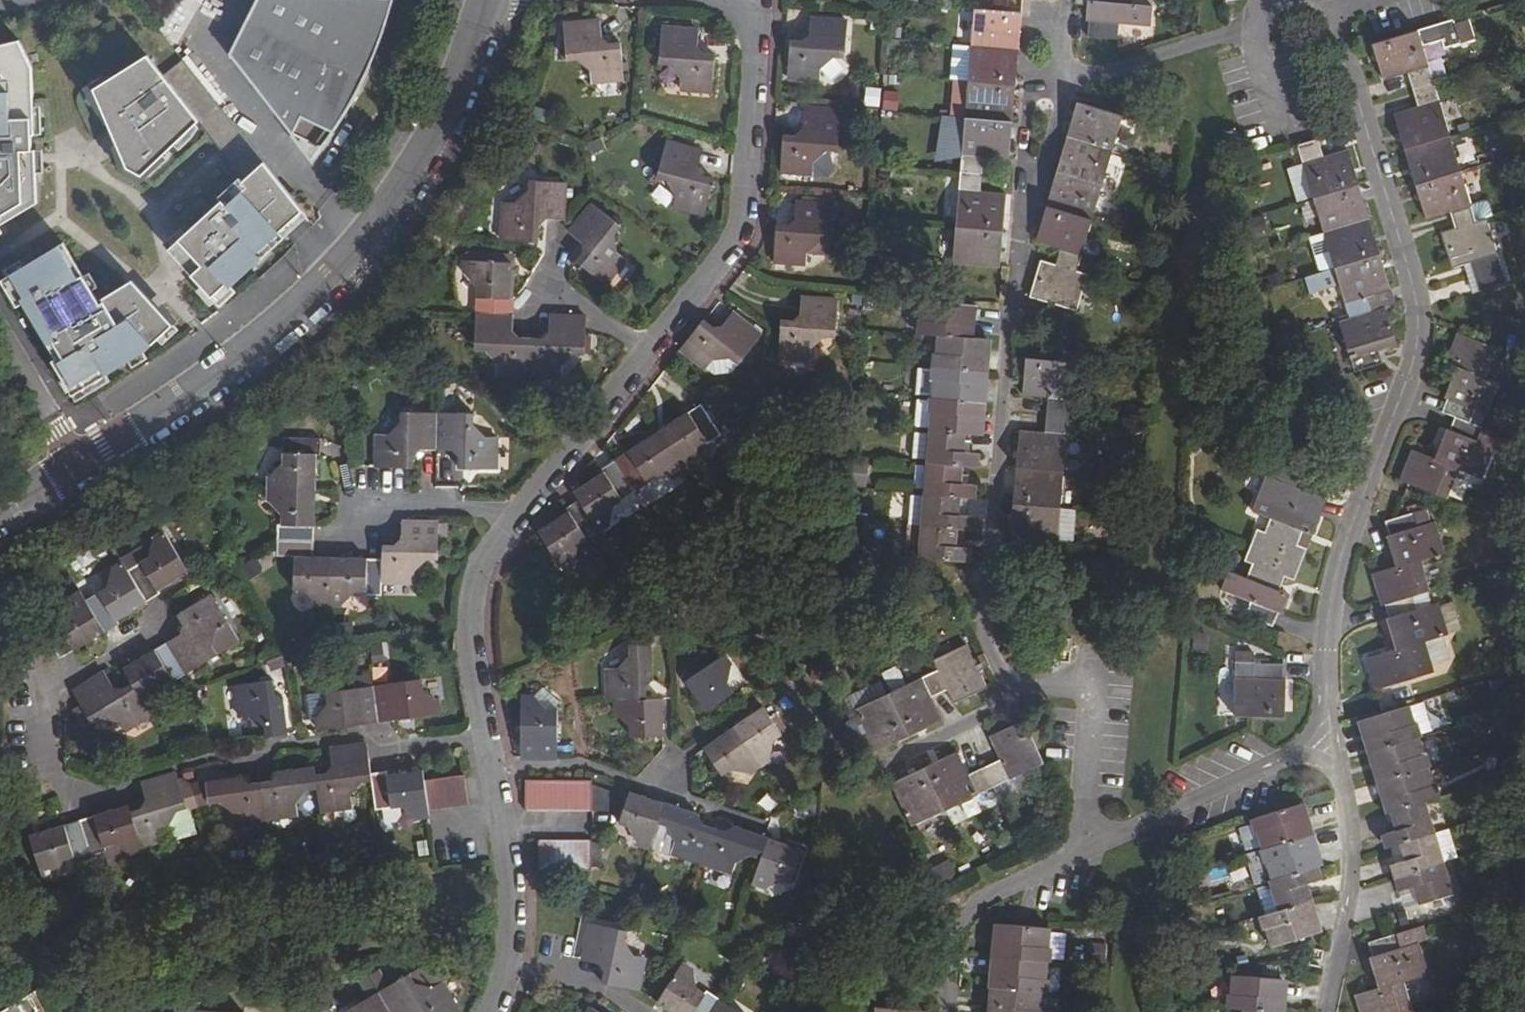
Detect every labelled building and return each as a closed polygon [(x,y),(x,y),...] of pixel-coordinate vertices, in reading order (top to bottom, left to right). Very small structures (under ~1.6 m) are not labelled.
[(389,0),(258,0),(228,55),(294,135),(323,149),(334,133),(341,120),(350,104),(360,84),(372,57),(386,26),(395,1),(389,0)] [(1099,5),(1089,4),(1089,8),(1088,23),(1091,23),(1090,38),(1119,43),(1121,26),(1150,29),(1152,10),(1133,8),(1133,0),(1099,0),(1099,5)] [(975,9),(972,45),(1019,49),(1022,13),(975,9)] [(844,54),(846,19),(812,16),(810,33),(803,39),(792,38),(789,73),(818,75),(819,66),(834,53),(844,54)] [(599,34),(599,20),(562,22),(564,59),(579,58),(591,69),(591,79),(622,77),(619,41),(609,42),(599,34)] [(697,29),(662,27),(659,62),(671,64),(681,76),(680,87),(711,90),(714,54),(704,52),(696,43),(697,29)] [(1434,83),(1418,31),(1373,44),(1384,80),(1409,72),(1415,90),(1434,83)] [(0,45),(0,227),(40,203),(38,149),(35,149),(35,135),(38,135),(36,66),(23,39),(0,45)] [(972,45),(969,82),(1016,86),(1019,49),(972,45)] [(163,77),(148,57),(97,96),(104,137),(113,159),(107,160),(110,180),(144,179),(199,123),(163,77)] [(265,161),(182,59),(163,77),(199,123),(200,122),(246,180),(265,161)] [(969,82),(966,119),(1013,123),(1016,86),(969,82)] [(1451,136),(1434,83),(1415,90),(1420,109),(1396,117),(1406,150),(1451,136)] [(864,86),(863,105),(879,105),(880,87),(864,86)] [(881,89),(881,109),(897,110),(898,90),(881,89)] [(1113,151),(1123,117),(1077,104),(1067,137),(1113,151)] [(836,149),(839,114),(803,111),(803,127),(796,132),(785,132),(782,169),(811,170),(812,160),(826,148),(836,149)] [(966,119),(962,173),(983,175),(985,157),(1010,158),(1013,123),(966,119)] [(1462,172),(1451,136),(1406,150),(1417,187),(1462,172)] [(1103,186),(1113,151),(1067,137),(1057,173),(1103,186)] [(1295,147),(1312,200),(1357,186),(1346,151),(1323,158),(1317,140),(1295,147)] [(700,151),(665,142),(657,175),(667,178),(677,193),(674,205),(703,212),(712,178),(703,175),(697,163),(700,151)] [(309,215),(265,161),(246,180),(245,181),(241,178),(220,198),(223,202),(172,252),(219,302),(249,273),(244,268),(254,258),(262,250),(267,255),(275,248),(309,215)] [(1472,204),(1462,172),(1417,187),(1426,219),(1452,212),(1457,228),(1477,222),(1472,204)] [(962,173),(957,228),(1003,232),(1006,194),(982,192),(983,175),(962,173)] [(1092,221),(1103,186),(1057,173),(1047,207),(1092,221)] [(564,183),(528,180),(528,190),(515,202),(503,202),(501,239),(538,241),(538,222),(547,216),(562,217),(564,183)] [(1312,200),(1322,234),(1368,221),(1357,186),(1312,200)] [(1486,200),(1472,204),(1477,222),(1486,219),(1495,217),(1491,202),(1486,200)] [(830,239),(833,204),(798,201),(797,216),(789,223),(780,223),(776,261),(805,262),(806,249),(819,238),(830,239)] [(620,226),(592,204),(570,230),(583,240),(584,251),(577,259),(604,283),(624,259),(615,253),(614,234),(620,226)] [(1077,273),(1092,221),(1047,207),(1036,244),(1060,251),(1056,267),(1077,273)] [(1507,284),(1486,219),(1477,222),(1457,228),(1442,233),(1453,269),(1470,264),(1479,293),(1507,284)] [(1322,234),(1333,269),(1378,256),(1368,221),(1322,234)] [(957,228),(954,264),(1000,267),(1003,232),(957,228)] [(1322,234),(1309,238),(1320,273),(1333,269),(1322,234)] [(103,304),(66,242),(9,276),(59,358),(54,361),(75,395),(109,375),(108,372),(146,351),(175,324),(134,279),(104,299),(106,301),(103,304)] [(262,250),(254,258),(263,267),(279,252),(275,248),(267,255),(262,250)] [(1333,269),(1349,321),(1369,314),(1365,298),(1389,291),(1378,256),(1333,269)] [(510,299),(511,263),(465,261),(465,273),(478,286),(475,347),(487,348),(497,360),(497,372),(558,376),(560,364),(572,351),(583,353),(585,317),(550,316),(549,330),(542,337),(519,335),(511,327),(513,299),(510,299)] [(1078,310),(1088,276),(1077,273),(1056,267),(1043,264),(1035,296),(1078,310)] [(794,319),(783,317),(779,356),(810,358),(811,346),(825,333),(834,334),(837,298),(803,296),(801,312),(794,319)] [(922,320),(921,333),(943,335),(978,339),(981,305),(928,301),(926,321),(922,320)] [(1059,311),(1048,308),(1046,314),(1057,318),(1059,311)] [(1339,324),(1353,370),(1382,362),(1379,349),(1395,344),(1385,310),(1369,314),(1349,321),(1339,324)] [(712,324),(704,318),(680,347),(705,367),(712,357),(730,355),(739,361),(761,333),(733,311),(723,324),(712,324)] [(1494,348),(1477,341),(1457,334),(1446,364),(1458,369),(1450,386),(1448,385),(1444,396),(1448,398),(1442,415),(1456,419),(1468,424),(1474,408),(1486,412),(1497,383),(1484,378),(1494,348)] [(938,352),(937,366),(992,371),(994,340),(978,339),(943,335),(941,351),(938,352)] [(1071,418),(1076,363),(1046,360),(1029,359),(1025,396),(1050,401),(1049,416),(1071,418)] [(939,379),(937,397),(989,402),(992,371),(937,366),(936,378),(939,379)] [(936,412),(934,430),(970,433),(987,434),(989,402),(937,397),(934,397),(933,411),(936,412)] [(568,511),(539,531),(564,566),(576,559),(579,542),(611,521),(615,503),(658,474),(674,476),(695,461),(699,446),(719,432),(700,402),(602,468),(604,471),(575,491),(579,499),(566,507),(568,511)] [(472,415),(402,412),(402,422),(388,434),(380,434),(379,465),(412,466),(412,453),(421,446),(451,449),(460,458),(460,466),(492,467),(493,439),(485,438),(471,424),(472,415)] [(1066,472),(1071,418),(1049,416),(1047,436),(1021,434),(1018,468),(1066,472)] [(1477,444),(1482,430),(1468,424),(1456,419),(1449,434),(1447,432),(1441,446),(1443,447),(1437,462),(1412,452),(1401,483),(1413,487),(1446,500),(1457,472),(1482,480),(1494,450),(1477,444)] [(934,430),(932,462),(967,465),(982,467),(984,452),(968,451),(970,433),(934,430)] [(318,454),(320,439),(284,438),(282,463),(269,475),(268,501),(281,514),(280,526),(277,526),(276,553),(295,555),(293,589),(305,590),(318,604),(340,605),(354,591),(379,592),(380,579),(412,582),(413,570),(426,559),(435,559),(437,523),(402,521),(401,539),(394,545),(383,544),(381,558),(312,555),(316,453),(318,454)] [(932,462),(929,494),(964,498),(980,499),(981,485),(965,483),(967,465),(932,462)] [(1063,508),(1066,472),(1018,468),(1015,504),(1063,508)] [(1256,529),(1250,544),(1299,563),(1305,548),(1296,543),(1302,527),(1312,531),(1314,528),(1319,514),(1317,513),(1322,500),(1295,488),(1265,477),(1251,509),(1270,517),(1263,532),(1256,529)] [(929,494),(926,526),(962,530),(977,532),(978,517),(963,515),(964,498),(929,494)] [(1059,545),(1063,508),(1015,504),(1011,541),(1059,545)] [(1417,528),(1413,514),(1385,521),(1389,537),(1385,537),(1389,552),(1393,551),(1399,570),(1420,565),(1443,557),(1433,524),(1417,528)] [(926,526),(923,559),(974,564),(975,549),(960,547),(962,530),(926,526)] [(1324,532),(1314,528),(1312,531),(1311,534),(1315,536),(1313,541),(1319,544),(1324,532)] [(41,627),(60,656),(147,601),(145,598),(189,571),(165,532),(152,539),(148,558),(127,571),(122,563),(110,570),(105,589),(85,600),(80,592),(66,600),(63,616),(54,623),(53,620),(41,627)] [(1245,614),(1273,623),(1279,610),(1280,611),(1285,597),(1287,592),(1279,588),(1283,575),(1294,579),(1299,563),(1250,544),(1243,559),(1251,563),(1246,577),(1229,569),(1220,588),(1250,600),(1245,614)] [(110,570),(122,563),(118,557),(106,564),(110,570)] [(1411,595),(1427,591),(1420,565),(1399,570),(1373,577),(1381,605),(1384,604),(1388,619),(1385,619),(1389,635),(1392,634),(1397,651),(1367,661),(1375,692),(1385,689),(1432,675),(1422,644),(1446,637),(1435,605),(1416,611),(1411,595)] [(1293,594),(1287,592),(1285,597),(1298,603),(1303,591),(1296,587),(1293,594)] [(104,673),(73,691),(80,703),(74,708),(83,725),(99,718),(120,723),(124,732),(152,717),(148,709),(157,705),(162,684),(171,679),(172,680),(215,655),(211,643),(215,626),(225,622),(209,596),(179,613),(183,622),(179,635),(123,669),(131,683),(123,687),(110,685),(104,673)] [(965,643),(933,660),(938,671),(947,689),(954,703),(987,687),(979,672),(976,665),(965,643)] [(651,677),(652,648),(630,646),(631,656),(618,669),(609,669),(608,699),(620,700),(619,713),(633,725),(632,734),(660,734),(661,699),(644,699),(645,684),(651,677)] [(725,654),(687,680),(707,709),(733,692),(729,685),(733,666),(725,654)] [(981,663),(976,665),(979,672),(990,666),(984,655),(978,657),(981,663)] [(1233,715),(1249,715),(1283,716),(1284,681),(1280,680),(1281,664),(1252,664),(1251,680),(1235,680),(1233,715)] [(938,671),(892,693),(911,735),(942,720),(931,697),(947,689),(938,671)] [(420,680),(326,691),(326,700),(316,714),(317,730),(439,715),(438,700),(421,690),(420,680)] [(274,692),(273,682),(236,687),(240,716),(250,714),(265,725),(266,736),(288,734),(285,698),(274,692)] [(856,710),(866,729),(877,750),(911,735),(892,693),(856,710)] [(521,695),(520,754),(556,755),(557,709),(547,709),(536,696),(521,695)] [(764,706),(705,746),(723,773),(730,768),(749,772),(771,757),(774,739),(782,733),(764,706)] [(1413,724),(1408,706),(1392,711),(1358,721),(1367,751),(1416,736),(1419,735),(1416,723),(1413,724)] [(995,785),(1045,761),(1025,721),(991,736),(1002,760),(987,768),(995,785)] [(1422,754),(1416,736),(1367,751),(1375,781),(1426,767),(1428,766),(1425,753),(1422,754)] [(466,803),(463,776),(423,781),(423,771),(386,775),(386,772),(371,774),(367,744),(331,748),(332,761),(325,771),(315,772),(314,768),(281,772),(276,780),(250,783),(242,777),(207,782),(209,801),(220,799),(235,809),(236,819),(296,812),(296,800),(304,788),(318,787),(320,809),(350,805),(350,795),(359,781),(372,780),(376,807),(400,805),(415,814),(427,812),(428,808),(466,803)] [(945,810),(995,785),(987,768),(970,775),(959,752),(925,769),(945,810)] [(1432,784),(1426,767),(1375,781),(1385,813),(1419,803),(1438,797),(1434,784),(1432,784)] [(912,826),(945,810),(925,769),(891,784),(912,826)] [(128,806),(30,836),(43,876),(57,872),(63,857),(73,855),(73,858),(104,849),(103,845),(114,843),(127,849),(169,836),(167,825),(176,809),(184,806),(176,775),(143,785),(146,800),(142,809),(130,812),(128,806)] [(528,780),(527,808),(592,811),(593,782),(528,780)] [(700,815),(630,791),(619,822),(630,825),(638,842),(650,845),(658,823),(669,826),(676,842),(672,852),(733,872),(737,861),(751,854),(762,858),(754,881),(765,885),(782,876),(791,879),(801,848),(732,826),(725,830),(703,822),(700,815)] [(1263,833),(1266,848),(1318,833),(1310,802),(1255,819),(1259,836),(1263,833)] [(1429,836),(1419,803),(1385,813),(1391,832),(1376,837),(1379,850),(1394,845),(1429,836)] [(1272,862),(1277,878),(1322,864),(1326,862),(1318,833),(1266,848),(1264,849),(1267,863),(1272,862)] [(1437,865),(1429,836),(1394,845),(1400,862),(1385,866),(1388,878),(1437,865)] [(593,841),(541,839),(539,867),(592,869),(593,841)] [(1273,879),(1282,910),(1317,899),(1312,881),(1325,878),(1322,864),(1277,878),(1273,879)] [(1447,899),(1437,865),(1388,878),(1392,892),(1408,889),(1413,909),(1447,899)] [(1269,928),(1274,947),(1327,932),(1317,899),(1282,910),(1262,916),(1266,929),(1269,928)] [(627,932),(590,924),(584,957),(598,960),(605,971),(603,981),(639,988),(645,958),(634,955),(624,940),(627,932)] [(1045,947),(1047,930),(995,926),(992,958),(1044,962),(1048,962),(1049,948),(1045,947)] [(1394,933),(1369,940),(1374,958),(1370,960),(1373,972),(1377,971),(1382,988),(1355,996),(1359,1011),(1413,1011),(1404,983),(1426,975),(1417,945),(1399,950),(1394,933)] [(1042,977),(1044,962),(992,958),(990,989),(1042,993),(1045,994),(1046,978),(1042,977)] [(661,999),(680,1011),(741,1011),(708,989),(705,992),(698,987),(696,970),(684,963),(661,999)] [(441,984),(432,988),(416,985),(411,974),(349,1009),(350,1011),(452,1011),(455,1011),(441,984)] [(1225,991),(1223,1007),(1244,1008),(1280,1011),(1282,981),(1229,976),(1228,993),(1225,991)] [(1042,993),(990,989),(988,1011),(1043,1011),(1044,1011),(1041,1010),(1042,993)] [(19,1002),(2,1011),(25,1011),(19,1002)]
